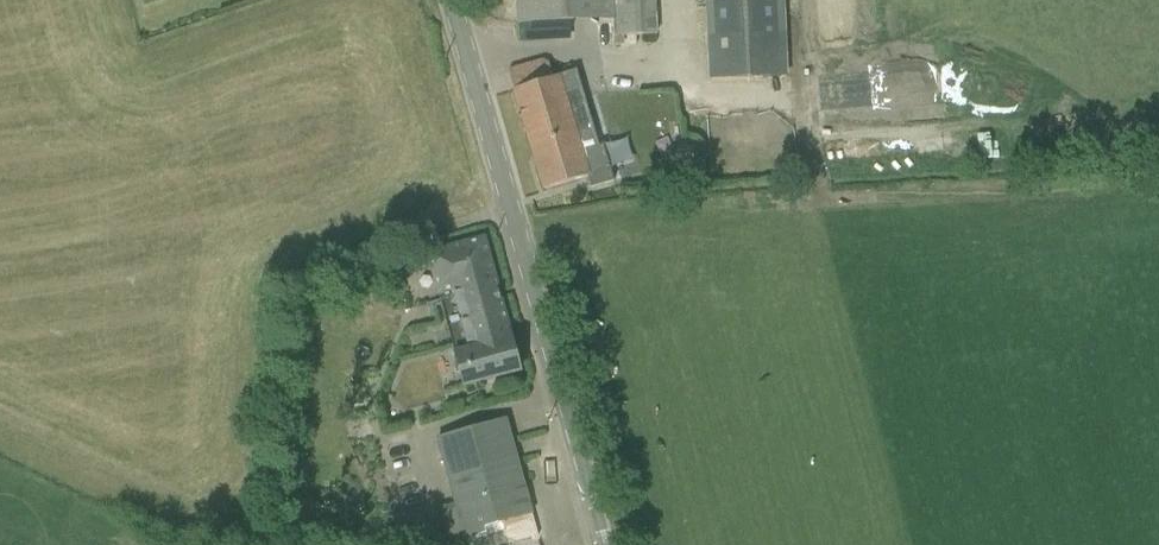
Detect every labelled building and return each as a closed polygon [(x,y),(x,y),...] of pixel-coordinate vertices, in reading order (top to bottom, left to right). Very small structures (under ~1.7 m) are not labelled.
[(519,42),(568,40),(567,17),(614,14),(615,37),(657,35),(655,0),(517,0),(519,42)] [(709,59),(710,79),(786,76),(782,0),(706,0),(709,59)] [(542,61),(530,65),(508,71),(544,190),(560,185),(587,177),(590,188),(613,181),(602,144),(598,145),(582,91),(577,93),(574,84),(579,83),(575,70),(552,77),(549,64),(542,61)] [(484,239),(461,245),(424,255),(461,388),(520,372),(484,239)] [(437,438),(459,517),(438,522),(444,544),(466,541),(467,544),(506,544),(538,536),(506,420),(437,438)]
